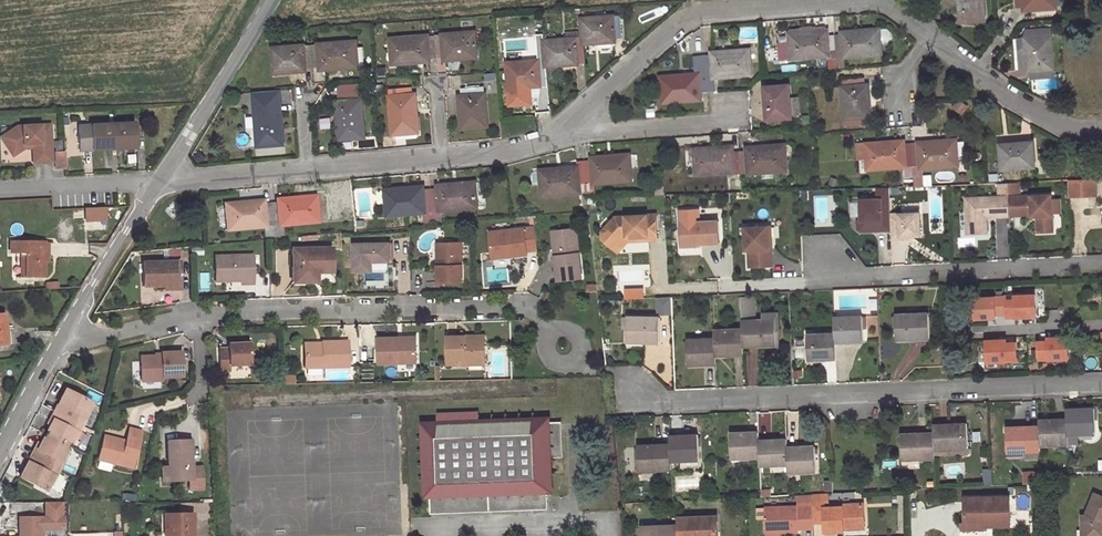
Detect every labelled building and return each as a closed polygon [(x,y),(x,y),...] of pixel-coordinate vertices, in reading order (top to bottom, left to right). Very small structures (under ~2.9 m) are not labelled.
[(962,22),(985,20),(984,0),(961,0),(962,22)] [(1016,8),(1024,7),(1024,10),(1056,8),(1056,0),(1016,0),(1016,8)] [(539,61),(507,63),(509,89),(541,86),(541,83),(548,83),(546,67),(578,64),(578,61),(586,60),(584,44),(616,42),(615,38),(623,38),(621,16),(581,18),(582,30),(565,32),(565,39),(537,41),(539,61)] [(827,31),(790,34),(791,45),(792,59),(828,56),(829,69),(846,68),(845,57),(881,54),(880,44),(888,43),(891,40),(890,32),(887,29),(842,33),(842,35),(828,36),(827,31)] [(1050,29),(1028,31),(1029,38),(1026,39),(1029,71),(1031,71),(1032,78),(1054,76),(1050,29)] [(475,32),(391,39),(393,64),(430,61),(430,58),(444,57),(445,60),(476,57),(475,32)] [(356,42),(273,48),(275,73),(306,71),(306,67),(320,66),(321,70),(358,67),(356,42)] [(792,59),(791,45),(782,46),(782,49),(780,49),(780,57),(783,57),(783,60),(792,59)] [(699,74),(661,77),(663,102),(701,100),(701,92),(717,91),(716,77),(752,74),(750,50),(712,53),(712,55),(698,57),(699,74)] [(864,77),(842,79),(845,126),(868,124),(867,117),(870,117),(868,85),(865,85),(864,77)] [(338,95),(360,94),(359,83),(338,84),(338,95)] [(789,86),(765,88),(768,120),(791,118),(789,86)] [(389,89),(390,97),(412,95),(411,87),(389,89)] [(463,97),(460,97),(462,128),(487,126),(484,87),(462,88),(463,97)] [(253,92),(259,146),(283,144),(280,101),(277,101),(276,90),(253,92)] [(412,95),(390,97),(393,134),(396,134),(418,132),(415,95),(412,95)] [(361,100),(337,102),(340,139),(365,137),(361,100)] [(246,131),(254,130),(253,115),(245,116),(246,131)] [(79,151),(91,151),(137,148),(136,123),(77,126),(79,151)] [(18,128),(6,135),(12,145),(7,148),(13,157),(25,150),(33,149),(34,165),(52,164),(51,126),(18,128)] [(1,138),(7,148),(12,145),(6,135),(1,138)] [(1033,143),(1002,145),(1003,168),(1035,166),(1033,143)] [(732,147),(695,149),(696,175),(734,172),(734,175),(786,171),(784,146),(747,148),(748,151),(733,152),(732,147)] [(64,152),(55,153),(55,169),(64,169),(64,152)] [(578,167),(541,171),(543,196),(588,192),(587,184),(632,180),(630,155),(592,158),(592,160),(577,162),(578,167)] [(1096,179),(1068,180),(1068,196),(1097,195),(1096,179)] [(423,187),(385,190),(388,215),(423,212),(424,224),(441,222),(440,210),(477,207),(476,195),(482,195),(481,181),(438,185),(438,189),(424,190),(423,187)] [(654,185),(654,196),(665,195),(665,184),(654,185)] [(1051,195),(1008,197),(1009,216),(1032,215),(1032,216),(1037,216),(1038,232),(1053,232),(1051,195)] [(264,201),(226,204),(228,230),(264,226),(265,238),(284,236),(283,225),(317,222),(315,196),(278,199),(278,203),(264,204),(264,201)] [(1009,216),(1008,197),(966,199),(967,236),(987,235),(986,218),(1009,217),(1009,216)] [(890,215),(890,210),(881,210),(881,200),(860,201),(861,222),(858,222),(858,231),(860,233),(891,232),(890,215)] [(104,207),(84,208),(85,220),(104,219),(104,207)] [(919,214),(890,215),(891,232),(891,240),(908,239),(908,237),(920,236),(919,214)] [(616,218),(602,233),(602,239),(613,249),(623,238),(632,237),(637,241),(657,240),(656,215),(626,217),(616,218)] [(699,221),(680,222),(681,248),(700,247),(700,245),(720,244),(718,222),(699,223),(699,221)] [(770,227),(745,228),(745,250),(748,250),(749,267),(772,266),(770,227)] [(581,276),(575,229),(555,232),(558,254),(554,254),(557,279),(581,276)] [(507,259),(524,257),(524,254),(530,253),(532,230),(487,234),(490,257),(507,255),(507,259)] [(623,238),(613,249),(618,253),(627,242),(637,241),(632,237),(623,238)] [(44,241),(11,242),(11,263),(20,262),(26,262),(27,277),(44,277),(44,254),(44,243),(44,241)] [(352,244),(352,271),(370,271),(370,262),(388,262),(388,244),(352,244)] [(440,248),(441,267),(436,267),(437,283),(460,283),(459,248),(440,248)] [(307,274),(315,274),(331,274),(330,249),(291,250),(292,284),(307,283),(307,274)] [(214,283),(239,282),(242,283),(242,285),(252,285),(251,256),(213,257),(214,283)] [(143,288),(163,287),(163,285),(179,284),(179,263),(142,265),(143,288)] [(307,283),(315,283),(315,274),(307,274),(307,283)] [(975,318),(1040,316),(1039,291),(974,294),(975,318)] [(672,313),(672,297),(657,297),(657,313),(672,313)] [(741,300),(743,329),(743,346),(777,345),(776,319),(755,320),(754,300),(741,300)] [(930,313),(896,314),(897,340),(931,339),(930,313)] [(864,341),(863,315),(835,316),(836,334),(836,342),(864,341)] [(661,317),(628,316),(627,342),(660,343),(661,317)] [(715,339),(716,355),(744,355),(743,346),(743,329),(715,330),(715,339)] [(836,334),(807,334),(808,360),(837,359),(836,342),(836,334)] [(1072,359),(1071,334),(1038,335),(1038,360),(1072,359)] [(484,341),(464,342),(464,337),(446,337),(446,365),(465,364),(465,362),(484,362),(484,341)] [(394,338),(376,339),(377,364),(415,363),(414,341),(395,342),(394,338)] [(1019,362),(1019,338),(987,338),(987,362),(1019,362)] [(715,339),(687,339),(689,365),(716,364),(716,355),(715,339)] [(304,369),(348,367),(347,342),(322,342),(322,346),(303,347),(304,369)] [(249,345),(228,345),(228,350),(219,351),(220,372),(229,372),(229,366),(250,365),(249,345)] [(180,353),(161,354),(161,358),(139,359),(141,379),(182,377),(180,353)] [(73,364),(68,373),(74,376),(75,373),(74,372),(77,366),(73,364)] [(84,420),(93,402),(68,388),(63,397),(66,398),(52,425),(43,443),(31,466),(29,469),(26,468),(22,476),(48,490),(57,472),(59,473),(64,464),(62,462),(80,428),(82,429),(86,421),(84,420)] [(52,425),(66,398),(63,397),(49,423),(52,425)] [(1096,433),(1095,407),(1067,408),(1067,418),(1068,434),(1096,433)] [(475,410),(439,412),(439,423),(424,423),(427,495),(430,495),(431,509),(548,505),(548,490),(552,490),(550,457),(560,457),(559,421),(548,422),(548,418),(476,421),(475,410)] [(1068,434),(1067,418),(1039,419),(1039,425),(1040,445),(1068,444),(1068,434)] [(968,448),(967,423),(933,424),(933,433),(934,450),(968,448)] [(1039,425),(1006,427),(1007,452),(1040,451),(1040,445),(1039,425)] [(98,460),(131,467),(140,431),(128,428),(125,442),(104,437),(98,460)] [(759,432),(731,433),(732,459),(759,458),(759,440),(759,432)] [(933,433),(901,434),(902,460),(935,458),(934,450),(933,433)] [(700,459),(698,434),(670,436),(670,444),(671,461),(700,459)] [(192,479),(190,439),(167,439),(168,465),(169,480),(192,479)] [(787,446),(787,439),(759,440),(759,458),(760,465),(788,464),(787,446)] [(40,442),(30,462),(26,468),(29,469),(31,466),(43,443),(40,442)] [(670,444),(638,445),(639,471),(672,470),(671,461),(670,444)] [(817,472),(816,446),(787,446),(788,464),(788,473),(817,472)] [(99,460),(97,467),(110,471),(112,464),(99,460)] [(843,506),(843,509),(829,510),(829,494),(814,494),(814,507),(815,525),(827,525),(827,532),(845,532),(845,530),(845,526),(865,526),(864,505),(843,506)] [(1094,494),(1085,515),(1081,515),(1081,529),(1087,529),(1087,535),(1101,535),(1101,497),(1094,494)] [(1009,497),(965,498),(966,523),(987,523),(987,526),(1010,525),(1009,497)] [(17,520),(17,535),(40,535),(40,531),(62,531),(62,519),(60,519),(60,504),(43,504),(43,520),(17,520)] [(756,507),(757,518),(765,517),(764,507),(756,507)] [(814,507),(767,508),(767,533),(800,532),(800,530),(815,530),(815,525),(814,507)] [(192,513),(163,514),(164,535),(166,535),(170,535),(192,535),(192,513)] [(709,516),(679,518),(679,525),(680,535),(720,535),(719,520),(709,516)] [(987,523),(966,523),(962,523),(962,531),(987,531),(987,526),(987,523)] [(644,526),(644,535),(680,535),(679,525),(644,526)]
